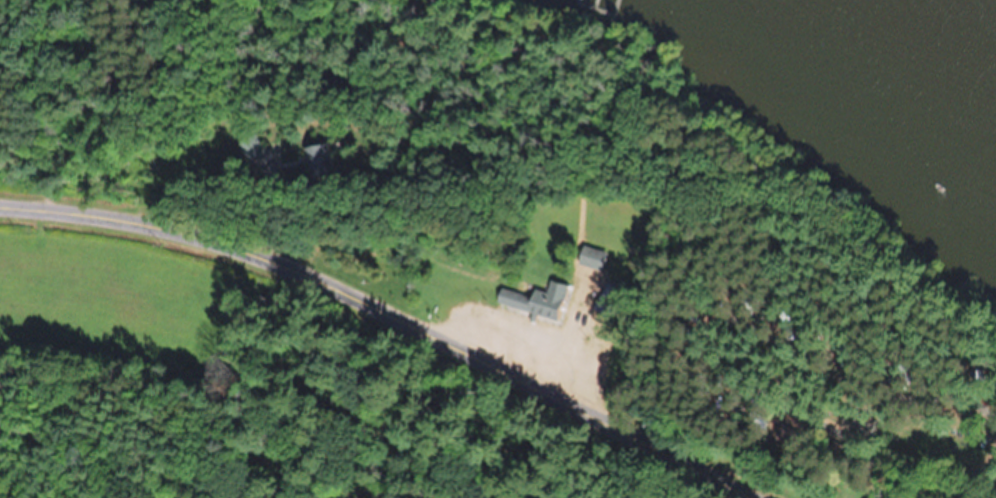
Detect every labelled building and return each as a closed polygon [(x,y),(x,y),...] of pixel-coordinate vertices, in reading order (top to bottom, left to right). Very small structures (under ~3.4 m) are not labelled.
[(340,175),(332,142),(310,147),(317,180),(340,175)] [(606,252),(582,244),(576,263),(600,270),(606,252)] [(494,303),(556,320),(566,285),(549,281),(546,293),(533,289),(530,296),(498,287),(494,303)] [(618,292),(609,284),(592,306),(601,314),(618,292)] [(797,447),(798,428),(780,426),(778,445),(797,447)] [(914,433),(903,427),(895,442),(905,448),(914,433)]
